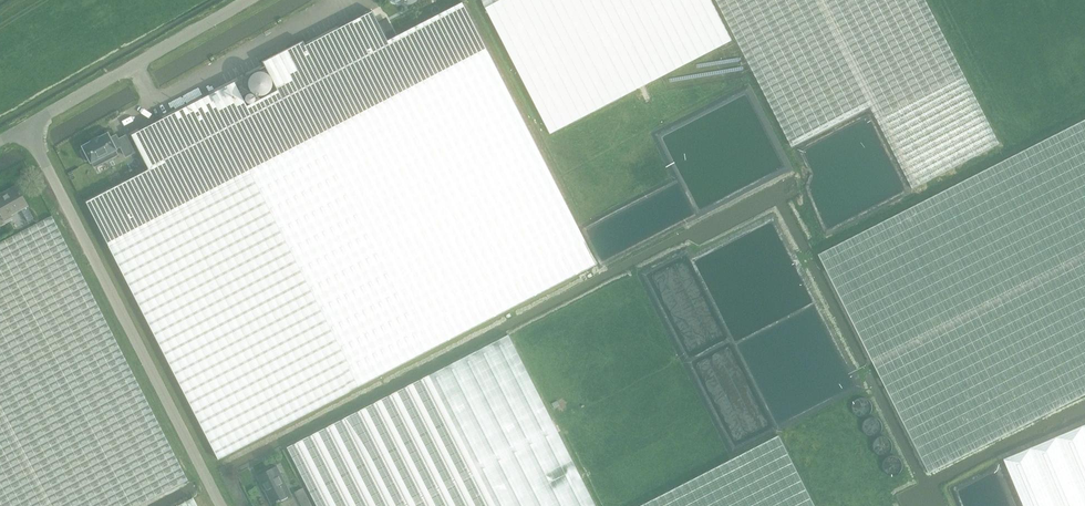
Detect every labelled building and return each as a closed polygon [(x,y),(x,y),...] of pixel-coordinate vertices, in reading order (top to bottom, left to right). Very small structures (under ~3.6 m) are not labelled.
[(551,134),(733,41),(712,0),(482,0),(551,134)] [(913,189),(931,180),(1000,145),(926,0),(717,0),(793,148),(871,107),(913,189)] [(86,202),(218,459),(384,373),(596,265),(462,2),(387,41),(372,11),(305,45),(302,40),(262,61),(265,66),(130,135),(148,170),(86,202)] [(396,36),(391,27),(383,31),(388,40),(396,36)] [(938,195),(923,202),(819,255),(930,474),(1084,396),(1084,120),(938,195)] [(107,133),(82,146),(83,149),(80,151),(85,161),(89,159),(90,163),(92,162),(94,167),(117,155),(115,150),(116,149),(115,149),(120,146),(126,156),(134,152),(126,136),(118,140),(116,136),(110,138),(107,133)] [(11,218),(11,216),(28,206),(16,186),(7,191),(8,193),(0,198),(0,213),(5,221),(11,218)] [(188,481),(120,348),(52,216),(0,243),(0,505),(139,505),(188,481)] [(509,335),(288,448),(317,505),(596,505),(509,335)] [(1024,505),(1084,505),(1084,425),(1004,460),(1024,505)] [(779,436),(641,505),(815,505),(779,436)] [(277,467),(258,477),(273,504),(292,495),(277,467)] [(193,497),(176,505),(197,505),(193,497)]
